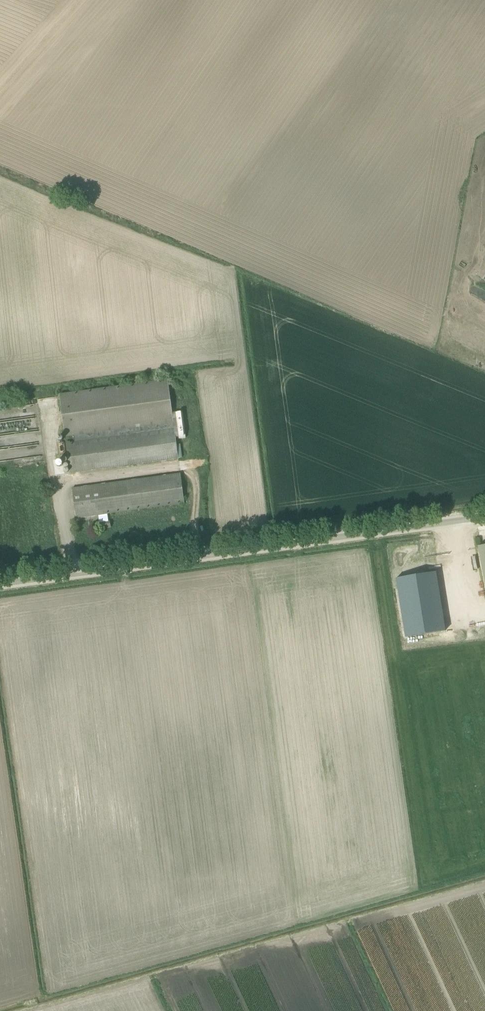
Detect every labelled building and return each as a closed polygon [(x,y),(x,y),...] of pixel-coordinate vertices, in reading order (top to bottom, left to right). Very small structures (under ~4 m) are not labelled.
[(59,394),(62,411),(65,438),(173,423),(168,379),(59,394)] [(70,442),(66,442),(70,474),(178,459),(174,428),(70,443),(70,442)] [(184,503),(183,491),(180,473),(72,488),(75,506),(76,518),(184,503)] [(397,578),(406,637),(445,631),(437,572),(397,578)]
